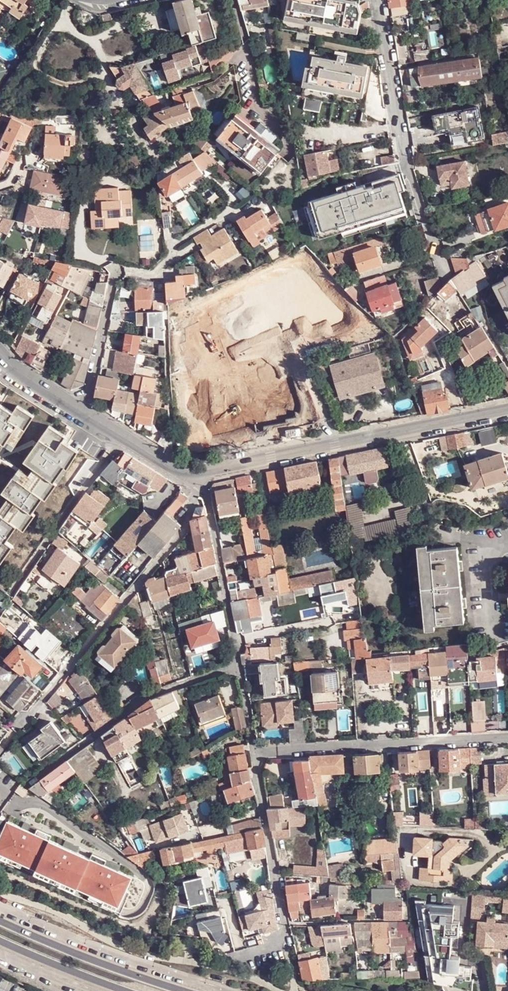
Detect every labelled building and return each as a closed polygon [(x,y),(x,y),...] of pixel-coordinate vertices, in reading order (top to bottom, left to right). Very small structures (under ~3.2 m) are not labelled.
[(4,1),(12,7),(10,10),(20,17),(28,5),(24,2),(25,0),(0,0),(0,7),(4,1)] [(193,0),(175,0),(176,1),(175,2),(176,7),(182,28),(183,33),(189,32),(192,42),(193,44),(205,40),(198,15),(195,4),(193,0)] [(242,10),(270,6),(269,0),(240,0),(242,10)] [(335,0),(288,0),(284,20),(357,33),(361,13),(358,4),(356,4),(335,0)] [(198,15),(209,12),(208,9),(203,10),(200,2),(195,4),(198,15)] [(182,28),(176,7),(167,9),(172,30),(182,28)] [(102,14),(102,15),(103,20),(112,18),(110,12),(102,14)] [(216,36),(209,12),(198,15),(205,40),(216,36)] [(272,48),(278,47),(275,32),(270,33),(269,33),(272,48)] [(397,47),(404,46),(402,38),(395,39),(397,47)] [(178,68),(192,64),(193,67),(208,62),(207,54),(205,52),(204,45),(197,48),(196,45),(187,48),(187,50),(173,54),(177,68),(178,68)] [(399,60),(406,59),(404,46),(397,47),(399,60)] [(172,51),(160,55),(168,82),(180,78),(178,68),(177,68),(172,51)] [(305,97),(314,51),(311,51),(302,96),(305,97)] [(334,55),(314,51),(305,97),(303,109),(319,112),(321,100),(360,107),(369,61),(346,57),(347,54),(335,52),(334,55)] [(422,85),(482,76),(479,58),(473,59),(420,67),(422,85)] [(369,61),(360,107),(364,108),(373,61),(369,61)] [(140,92),(144,98),(155,94),(138,68),(135,63),(123,67),(129,75),(140,92)] [(413,86),(422,85),(420,67),(407,69),(408,74),(411,74),(413,86)] [(132,96),(135,95),(140,92),(129,75),(122,80),(132,96)] [(185,93),(182,84),(173,87),(175,95),(185,93)] [(172,125),(204,114),(196,91),(186,94),(186,93),(185,93),(175,95),(175,96),(177,103),(173,104),(174,107),(167,109),(158,99),(156,94),(155,94),(144,98),(147,103),(151,107),(155,111),(172,125)] [(143,110),(151,107),(147,103),(144,98),(140,92),(135,95),(143,110)] [(449,130),(473,125),(473,117),(480,116),(478,107),(433,116),(436,130),(448,128),(449,130)] [(164,130),(172,125),(155,111),(148,114),(151,118),(149,120),(149,123),(150,125),(145,129),(147,131),(150,137),(151,139),(156,136),(164,130)] [(4,114),(2,118),(10,122),(7,128),(4,127),(2,131),(5,132),(4,134),(2,134),(0,137),(0,146),(9,151),(16,138),(24,141),(31,127),(33,125),(29,123),(31,117),(17,118),(10,115),(9,116),(4,114)] [(151,118),(148,114),(143,115),(150,125),(149,123),(149,120),(151,118)] [(253,133),(256,129),(238,115),(235,118),(253,133)] [(43,116),(31,117),(29,123),(33,125),(34,124),(42,125),(43,116)] [(261,123),(256,129),(253,133),(235,118),(220,137),(264,172),(279,153),(260,138),(263,134),(268,128),(261,123)] [(45,153),(64,154),(69,155),(71,134),(56,132),(57,125),(47,124),(45,153)] [(82,140),(90,141),(92,125),(84,124),(82,140)] [(481,124),(473,125),(449,130),(451,140),(467,137),(467,140),(484,137),(481,124)] [(166,133),(164,130),(156,136),(158,139),(166,133)] [(494,145),(506,142),(507,142),(507,138),(507,132),(493,135),(494,145)] [(282,150),(263,134),(260,138),(279,153),(282,150)] [(0,146),(0,169),(5,159),(14,163),(18,155),(9,151),(0,146)] [(327,151),(305,155),(309,177),(316,175),(331,173),(327,151)] [(202,171),(218,161),(206,152),(194,160),(189,153),(180,159),(182,163),(179,166),(176,161),(158,172),(158,174),(159,183),(162,181),(170,194),(183,185),(190,181),(203,173),(202,171)] [(395,162),(394,154),(380,157),(382,165),(395,162)] [(471,185),(469,176),(467,170),(466,161),(438,166),(441,178),(451,176),(452,184),(453,187),(454,188),(471,185)] [(68,176),(36,169),(32,189),(64,195),(68,176)] [(404,172),(399,174),(404,191),(410,189),(404,172)] [(347,230),(411,210),(404,191),(399,174),(361,185),(343,191),(313,201),(314,204),(323,234),(325,237),(347,230)] [(442,185),(452,184),(451,176),(441,178),(442,185)] [(341,186),(343,191),(361,185),(360,180),(341,186)] [(193,185),(190,181),(183,185),(186,190),(193,185)] [(112,216),(119,216),(133,215),(132,190),(119,191),(119,186),(95,188),(97,210),(92,210),(94,228),(113,226),(112,216)] [(71,210),(29,201),(25,219),(41,223),(42,220),(61,224),(61,223),(69,224),(71,210)] [(507,225),(507,203),(489,209),(477,214),(484,233),(493,230),(494,232),(506,228),(506,229),(507,229),(506,226),(507,225)] [(318,235),(323,234),(314,204),(309,206),(318,235)] [(281,220),(277,213),(269,218),(264,209),(259,212),(248,218),(247,216),(246,215),(239,220),(250,240),(266,231),(274,226),(276,230),(284,225),(281,220)] [(248,218),(259,212),(257,210),(247,216),(248,218)] [(412,216),(411,210),(347,230),(348,235),(412,216)] [(163,212),(164,228),(173,227),(171,211),(163,212)] [(0,216),(0,223),(1,223),(0,224),(0,230),(8,234),(15,220),(0,216)] [(120,226),(119,216),(112,216),(113,226),(120,226)] [(213,235),(208,228),(194,237),(198,244),(201,242),(204,247),(202,249),(209,260),(215,257),(219,264),(240,251),(225,228),(213,235)] [(269,235),(266,231),(250,240),(253,244),(269,235)] [(383,244),(381,238),(371,241),(373,247),(375,247),(383,244)] [(373,247),(371,241),(335,252),(339,265),(357,259),(361,271),(381,265),(375,247),(373,247)] [(17,267),(22,259),(24,254),(19,253),(13,265),(0,259),(0,285),(3,287),(14,266),(17,267)] [(26,259),(50,264),(50,259),(27,254),(26,259)] [(451,256),(458,274),(458,275),(472,266),(468,257),(463,258),(460,257),(455,256),(451,255),(451,256)] [(54,265),(47,277),(57,282),(63,270),(68,273),(72,264),(66,263),(56,260),(54,265)] [(460,293),(464,291),(487,275),(477,260),(473,263),(474,264),(472,266),(458,275),(458,274),(451,279),(452,282),(457,289),(460,293)] [(167,281),(168,300),(168,303),(188,295),(185,282),(197,280),(193,263),(179,266),(180,273),(176,274),(178,280),(167,281)] [(70,274),(64,286),(70,289),(82,295),(95,268),(72,264),(68,273),(70,274)] [(334,268),(330,272),(336,279),(340,275),(334,268)] [(63,270),(57,282),(64,286),(70,274),(68,273),(63,270)] [(11,289),(13,290),(28,298),(29,299),(39,282),(21,272),(11,289)] [(388,287),(384,275),(364,282),(375,315),(395,308),(394,304),(402,301),(397,284),(388,287)] [(504,278),(506,283),(499,287),(507,305),(507,276),(504,278)] [(452,282),(445,284),(442,288),(442,289),(438,293),(445,300),(446,299),(457,289),(452,282)] [(416,291),(423,302),(435,294),(428,283),(416,291)] [(33,313),(49,321),(62,295),(54,291),(57,287),(52,284),(51,286),(47,284),(33,313)] [(91,300),(102,306),(107,285),(102,284),(100,292),(95,292),(91,300)] [(362,296),(353,285),(347,287),(345,289),(346,290),(356,301),(362,296)] [(136,287),(137,311),(154,310),(154,296),(161,296),(161,287),(153,287),(153,286),(136,287)] [(70,289),(64,302),(71,305),(75,299),(83,303),(86,298),(82,295),(70,289)] [(460,293),(457,289),(446,299),(451,307),(459,302),(463,299),(460,295),(460,294),(460,293)] [(28,298),(13,290),(10,296),(25,304),(28,298)] [(427,305),(430,308),(438,300),(435,297),(427,305)] [(87,308),(100,314),(102,306),(91,300),(87,308)] [(276,422),(306,412),(288,357),(283,359),(275,337),(281,335),(272,309),(241,320),(237,310),(188,327),(181,307),(175,309),(184,334),(188,333),(198,362),(180,368),(207,445),(216,442),(214,436),(230,430),(214,385),(255,371),(264,396),(261,396),(265,409),(270,407),(276,422)] [(83,325),(97,329),(100,314),(87,308),(83,325)] [(164,311),(164,310),(138,312),(139,324),(150,324),(150,336),(165,339),(165,320),(164,311)] [(45,330),(49,321),(33,313),(29,322),(45,330)] [(476,321),(471,313),(459,321),(464,328),(464,329),(470,325),(474,331),(462,339),(465,345),(456,350),(465,366),(489,351),(492,357),(497,355),(476,321)] [(413,353),(422,346),(438,330),(426,317),(416,327),(419,330),(413,336),(410,333),(403,340),(409,355),(413,353)] [(61,348),(64,341),(70,328),(54,319),(44,339),(61,348)] [(84,385),(97,329),(83,325),(73,321),(70,328),(64,341),(78,346),(73,358),(62,384),(72,390),(84,385)] [(464,328),(459,321),(454,324),(458,332),(464,328)] [(416,327),(410,333),(413,336),(419,330),(416,327)] [(370,330),(352,336),(355,347),(375,341),(370,330)] [(424,345),(427,345),(439,332),(438,330),(422,346),(424,345)] [(141,335),(127,333),(124,351),(138,352),(141,335)] [(15,350),(26,361),(30,353),(35,356),(36,354),(41,345),(33,341),(22,336),(15,350)] [(42,371),(48,359),(52,352),(41,347),(38,354),(36,354),(35,356),(31,364),(37,367),(42,371)] [(425,354),(422,349),(413,353),(410,355),(411,360),(425,354)] [(124,351),(118,350),(114,370),(121,371),(134,373),(138,352),(124,351)] [(31,364),(35,356),(30,353),(26,361),(31,364)] [(310,360),(316,373),(326,370),(325,365),(331,363),(331,362),(329,354),(310,360)] [(333,366),(343,397),(383,385),(373,354),(333,366)] [(118,384),(121,371),(114,370),(108,368),(107,376),(99,375),(96,394),(116,398),(117,389),(118,384)] [(157,378),(136,374),(133,387),(142,389),(142,390),(154,392),(156,380),(157,378)] [(154,392),(163,393),(164,386),(159,384),(159,380),(156,380),(154,392)] [(423,393),(441,389),(440,382),(422,386),(423,393)] [(129,391),(117,389),(116,398),(114,408),(125,411),(129,391)] [(434,412),(448,410),(446,395),(443,396),(441,389),(423,393),(425,401),(416,403),(421,415),(434,412)] [(152,405),(154,392),(142,390),(141,393),(139,403),(152,405)] [(138,412),(139,403),(141,393),(129,391),(125,411),(138,412)] [(152,423),(156,406),(152,405),(139,403),(138,412),(136,420),(152,423)] [(7,446),(16,433),(23,438),(36,417),(20,407),(15,414),(0,405),(0,442),(7,446)] [(154,441),(173,453),(171,425),(168,424),(166,432),(168,432),(167,435),(157,429),(154,441)] [(52,427),(26,462),(36,469),(25,484),(15,477),(4,494),(10,498),(0,513),(0,561),(3,563),(14,547),(7,542),(18,527),(25,531),(36,515),(34,513),(44,498),(47,500),(58,485),(55,483),(66,467),(69,469),(80,451),(65,441),(68,437),(52,427)] [(448,435),(450,448),(451,449),(466,445),(465,442),(464,432),(448,435)] [(448,435),(441,437),(444,449),(450,448),(448,435)] [(385,448),(348,455),(351,474),(365,471),(367,481),(371,484),(378,482),(380,479),(378,469),(389,466),(385,448)] [(109,466),(104,472),(115,482),(118,478),(126,483),(142,495),(158,490),(168,478),(158,472),(156,471),(134,457),(125,451),(115,460),(109,466)] [(473,488),(486,484),(507,477),(507,469),(503,453),(466,465),(473,488)] [(340,457),(340,458),(342,476),(351,474),(348,455),(340,457)] [(340,458),(330,460),(335,499),(336,499),(337,509),(347,509),(345,494),(342,476),(340,458)] [(285,467),(286,468),(286,469),(289,489),(290,491),(322,485),(318,462),(318,461),(302,464),(285,467)] [(286,469),(286,468),(276,470),(267,472),(271,492),(289,489),(286,469)] [(254,491),(251,476),(244,477),(237,479),(240,494),(254,491)] [(87,491),(72,512),(93,526),(112,499),(94,487),(94,483),(87,491)] [(240,511),(239,504),(236,487),(217,490),(221,514),(240,511)] [(188,496),(189,496),(183,493),(177,499),(167,512),(172,516),(188,496)] [(265,507),(271,506),(270,497),(263,499),(265,507)] [(242,518),(248,516),(246,502),(239,504),(240,511),(242,518)] [(365,527),(399,519),(398,518),(366,525),(363,502),(348,505),(348,506),(362,503),(365,527)] [(367,540),(402,532),(399,519),(365,527),(362,503),(348,506),(352,539),(367,535),(367,537),(367,540)] [(192,519),(208,514),(207,509),(206,505),(197,506),(192,519)] [(416,529),(402,532),(402,533),(417,530),(412,507),(397,510),(397,511),(411,508),(416,529)] [(274,554),(272,545),(265,508),(258,509),(259,514),(257,514),(264,547),(256,548),(250,516),(248,516),(242,518),(246,542),(249,559),(255,558),(274,554)] [(399,519),(402,532),(416,529),(411,508),(397,511),(398,518),(399,519)] [(145,510),(112,550),(125,561),(141,542),(158,522),(145,510)] [(157,556),(182,525),(172,516),(167,512),(158,522),(141,542),(157,556)] [(195,534),(209,530),(207,516),(208,515),(208,514),(192,519),(193,526),(195,534)] [(212,546),(212,545),(209,530),(195,534),(198,550),(198,551),(202,549),(212,546)] [(328,583),(336,581),(333,571),(288,580),(281,544),(272,545),(274,554),(277,573),(281,592),(287,591),(307,587),(328,583)] [(204,567),(216,563),(213,545),(212,545),(212,546),(202,549),(204,555),(200,556),(201,559),(201,558),(204,567)] [(421,549),(427,549),(427,545),(417,546),(425,629),(434,628),(434,624),(428,624),(421,549)] [(62,583),(78,561),(58,547),(42,569),(62,583)] [(457,547),(427,549),(421,549),(428,624),(434,624),(464,621),(457,547)] [(194,570),(204,567),(201,558),(201,559),(200,556),(204,555),(202,549),(198,551),(198,550),(189,553),(194,570)] [(181,574),(194,570),(189,553),(176,557),(180,571),(181,574)] [(277,573),(274,554),(255,558),(258,576),(277,573)] [(255,577),(258,576),(255,558),(249,559),(252,577),(255,577)] [(106,583),(112,577),(91,559),(86,566),(106,583)] [(81,564),(78,561),(62,583),(65,586),(81,564)] [(219,573),(216,563),(204,567),(194,570),(181,574),(178,574),(166,578),(171,596),(192,588),(191,583),(211,576),(219,573)] [(275,594),(281,592),(277,573),(258,576),(255,577),(257,585),(264,583),(267,595),(275,594)] [(152,602),(171,596),(166,578),(166,577),(146,584),(152,602)] [(356,581),(355,577),(336,581),(338,597),(348,596),(354,595),(358,594),(356,581)] [(98,604),(109,614),(121,599),(101,582),(90,594),(81,586),(76,592),(85,600),(88,603),(94,608),(98,604)] [(329,588),(328,583),(307,587),(309,593),(325,589),(329,588)] [(309,593),(307,587),(287,591),(288,596),(297,595),(309,593)] [(248,591),(230,595),(231,602),(232,602),(239,601),(238,596),(249,593),(248,591)] [(288,596),(287,591),(281,592),(275,594),(276,599),(279,598),(288,596)] [(239,601),(259,597),(258,592),(249,593),(238,596),(239,601)] [(276,599),(275,594),(267,595),(259,597),(260,601),(264,600),(264,602),(276,599)] [(297,595),(288,596),(279,598),(281,605),(298,602),(297,595)] [(140,599),(135,596),(127,605),(142,618),(144,616),(140,601),(140,599)] [(260,601),(259,597),(239,601),(232,602),(231,602),(235,619),(262,615),(260,601)] [(147,600),(140,601),(144,616),(144,617),(152,614),(147,600)] [(92,610),(104,620),(109,614),(98,604),(94,608),(92,610)] [(0,618),(0,623),(6,628),(12,619),(4,613),(0,618)] [(217,625),(226,624),(224,615),(218,616),(216,617),(217,625)] [(263,620),(262,615),(235,619),(237,633),(243,632),(242,624),(263,620)] [(362,628),(361,619),(346,621),(347,630),(355,629),(362,628)] [(179,627),(181,635),(188,632),(194,650),(220,642),(215,624),(204,627),(202,620),(179,627)] [(101,652),(97,658),(112,670),(122,658),(128,664),(137,652),(131,647),(140,637),(125,624),(121,629),(119,627),(115,633),(117,634),(107,646),(105,644),(100,651),(101,652)] [(362,628),(355,629),(356,638),(357,638),(363,637),(362,628)] [(355,629),(347,630),(343,630),(344,640),(349,640),(349,639),(356,638),(355,629)] [(49,658),(60,644),(45,631),(34,645),(49,658)] [(271,646),(281,645),(280,637),(271,637),(271,646)] [(365,637),(363,637),(357,638),(358,647),(360,657),(361,657),(371,656),(371,654),(370,650),(367,651),(366,646),(365,637)] [(349,639),(349,640),(350,648),(351,648),(358,647),(357,638),(356,638),(349,639)] [(460,645),(459,645),(460,660),(461,660),(468,658),(468,644),(460,645)] [(18,647),(12,654),(20,660),(28,652),(24,648),(20,645),(18,647)] [(271,646),(272,660),(275,660),(275,654),(282,653),(281,645),(271,646)] [(459,645),(446,646),(447,651),(448,664),(461,662),(461,660),(460,660),(459,645)] [(252,661),(272,660),(271,646),(250,647),(246,648),(245,650),(241,654),(243,665),(249,664),(250,664),(252,664),(252,661)] [(360,657),(358,647),(351,648),(351,657),(360,657)] [(505,648),(483,653),(484,657),(496,656),(497,671),(506,671),(506,662),(505,648)] [(430,674),(431,674),(448,672),(448,664),(447,651),(429,653),(429,663),(430,674)] [(12,654),(7,661),(23,674),(26,670),(31,674),(34,676),(39,671),(43,665),(29,653),(28,652),(20,660),(12,654)] [(421,654),(409,655),(409,665),(429,663),(429,653),(421,654)] [(409,665),(409,655),(366,659),(369,682),(393,679),(392,668),(410,667),(409,665)] [(51,666),(59,673),(67,663),(59,656),(56,660),(51,666)] [(157,664),(155,656),(148,659),(151,669),(158,667),(157,664)] [(477,661),(469,662),(470,679),(478,679),(478,680),(498,677),(497,671),(496,656),(484,657),(477,658),(477,661)] [(362,672),(361,657),(360,657),(351,657),(352,673),(362,672)] [(448,672),(449,681),(470,679),(469,662),(468,658),(461,660),(461,662),(448,664),(448,672)] [(322,668),(321,660),(309,660),(310,669),(322,668)] [(158,667),(161,683),(171,680),(167,662),(157,664),(158,667)] [(280,679),(279,662),(272,663),(261,664),(262,672),(262,680),(265,680),(280,679)] [(409,665),(410,667),(416,667),(417,679),(431,678),(431,674),(430,674),(429,663),(409,665)] [(89,678),(80,664),(68,678),(70,680),(81,670),(89,678)] [(252,664),(250,664),(251,672),(262,672),(261,664),(252,664)] [(156,689),(162,687),(161,683),(158,667),(151,669),(156,689)] [(23,674),(27,679),(31,674),(26,670),(23,674)] [(99,694),(89,678),(81,670),(70,680),(76,688),(78,687),(88,701),(99,694)] [(319,702),(337,701),(340,700),(338,671),(312,673),(314,702),(315,702),(319,702)] [(20,710),(39,688),(27,679),(15,693),(13,692),(11,694),(13,695),(9,701),(20,710)] [(285,679),(280,679),(265,680),(266,694),(286,693),(285,679)] [(163,695),(153,698),(160,716),(179,707),(180,707),(174,691),(163,695)] [(56,692),(48,702),(55,710),(64,701),(56,692)] [(106,705),(99,694),(88,701),(97,714),(96,715),(103,725),(114,717),(106,705)] [(219,694),(196,702),(198,708),(203,722),(226,713),(219,694)] [(141,707),(129,716),(136,729),(160,716),(153,698),(141,707)] [(237,733),(247,728),(243,700),(232,702),(237,733)] [(290,700),(259,703),(261,724),(277,722),(292,721),(290,700)] [(4,709),(15,718),(18,715),(7,706),(4,709)] [(179,707),(160,716),(164,723),(183,714),(179,707)] [(136,729),(129,716),(116,725),(103,735),(112,755),(113,755),(124,749),(126,748),(141,739),(140,736),(136,729)] [(160,716),(136,729),(140,736),(165,724),(164,723),(160,716)] [(288,730),(288,743),(307,742),(305,728),(303,718),(292,718),(292,721),(293,729),(288,730)] [(67,740),(52,720),(43,728),(45,731),(31,741),(43,757),(67,740)] [(472,722),(472,732),(485,731),(484,721),(472,722)] [(9,731),(0,724),(0,743),(9,731)] [(78,734),(83,740),(89,736),(87,735),(83,730),(78,734)] [(250,779),(244,745),(230,747),(231,751),(228,752),(229,756),(225,757),(226,763),(224,763),(227,782),(219,784),(221,790),(224,789),(236,785),(250,780),(250,779)] [(87,746),(78,753),(82,758),(84,757),(96,773),(104,769),(87,746)] [(200,747),(179,758),(179,759),(181,763),(188,759),(202,752),(200,747)] [(459,760),(460,766),(471,766),(471,759),(470,747),(458,748),(459,760)] [(479,759),(478,747),(470,747),(471,759),(479,759)] [(112,755),(117,762),(130,755),(126,748),(124,749),(113,755),(112,755)] [(449,749),(440,749),(441,768),(460,766),(459,760),(458,748),(449,749)] [(418,768),(417,750),(408,751),(400,752),(401,769),(406,769),(418,768)] [(430,767),(429,750),(417,750),(418,768),(430,767)] [(78,753),(68,761),(71,766),(82,758),(78,753)] [(379,760),(378,753),(355,754),(357,770),(380,769),(379,760)] [(317,805),(318,810),(327,809),(323,781),(327,780),(333,775),(332,771),(344,770),(343,755),(332,755),(331,755),(309,756),(309,757),(317,805)] [(71,766),(75,771),(84,783),(96,773),(84,757),(82,758),(71,766)] [(309,757),(293,758),(300,799),(303,799),(304,806),(305,806),(317,805),(309,757)] [(31,787),(42,795),(51,789),(59,782),(75,771),(71,766),(68,761),(49,774),(31,787)] [(507,792),(507,763),(495,763),(485,764),(486,778),(483,778),(484,794),(497,793),(507,792)] [(159,774),(158,771),(156,766),(148,770),(153,777),(159,774)] [(391,784),(391,792),(399,791),(397,775),(390,776),(391,784)] [(251,779),(250,779),(250,780),(236,785),(224,789),(229,803),(256,793),(251,779)] [(69,815),(70,812),(53,799),(57,795),(64,789),(59,782),(51,789),(42,795),(51,802),(69,815)] [(178,805),(182,804),(188,802),(186,794),(177,796),(178,805)] [(267,797),(268,808),(285,807),(283,795),(267,797)] [(491,803),(493,814),(504,812),(502,801),(491,803)] [(285,807),(268,808),(273,837),(292,836),(290,825),(306,824),(305,806),(304,806),(285,807)] [(150,824),(154,835),(157,841),(189,829),(182,812),(150,824)] [(395,825),(403,825),(403,815),(397,815),(396,812),(394,812),(395,818),(395,823),(395,825)] [(147,816),(135,820),(139,830),(141,829),(144,838),(154,835),(150,824),(147,816)] [(475,820),(475,817),(467,818),(467,828),(476,828),(475,820)] [(246,831),(262,828),(261,819),(241,822),(232,824),(234,833),(246,831)] [(127,823),(130,833),(139,830),(135,820),(127,823)] [(487,830),(487,827),(487,822),(475,820),(476,828),(479,828),(487,830)] [(10,821),(0,843),(0,851),(25,862),(38,868),(79,886),(93,892),(121,905),(128,888),(133,876),(119,870),(122,864),(94,852),(92,857),(78,851),(81,846),(67,840),(64,845),(51,839),(53,834),(26,821),(23,827),(10,821)] [(234,833),(219,836),(223,852),(228,851),(250,846),(252,859),(267,856),(262,828),(246,831),(234,833)] [(194,851),(221,845),(219,836),(192,842),(194,851)] [(444,868),(449,869),(450,859),(449,857),(453,854),(455,856),(462,856),(474,846),(474,839),(450,837),(443,842),(441,840),(432,840),(433,838),(415,837),(414,854),(429,855),(429,868),(421,867),(421,881),(444,881),(444,868)] [(389,852),(398,852),(397,838),(388,840),(389,852)] [(375,841),(376,853),(381,853),(389,852),(388,840),(375,841)] [(364,841),(365,854),(376,853),(375,841),(364,841)] [(195,856),(194,851),(192,842),(162,848),(165,862),(195,856)] [(121,850),(126,854),(139,852),(135,847),(132,844),(121,850)] [(126,854),(145,867),(152,849),(149,850),(139,852),(126,854)] [(25,862),(0,851),(0,856),(23,866),(25,862)] [(382,880),(381,883),(392,884),(395,885),(402,885),(400,869),(398,856),(398,852),(389,852),(381,853),(376,853),(365,854),(366,862),(382,861),(383,871),(390,870),(392,881),(382,880)] [(295,865),(294,874),(329,877),(330,877),(328,869),(327,863),(326,859),(317,858),(316,867),(295,865)] [(330,877),(329,877),(331,878),(350,880),(347,865),(328,869),(330,877)] [(77,891),(79,886),(38,868),(36,872),(77,891)] [(453,869),(449,869),(444,868),(444,881),(452,882),(453,869)] [(186,881),(189,892),(207,890),(204,877),(186,881)] [(353,885),(362,886),(362,881),(350,880),(331,878),(331,881),(336,881),(335,884),(351,885),(350,884),(352,884),(353,885)] [(309,882),(297,883),(299,899),(311,897),(311,895),(310,888),(309,882)] [(297,883),(286,885),(287,891),(288,900),(299,899),(297,883)] [(402,901),(408,901),(406,888),(406,886),(402,885),(395,885),(392,884),(381,883),(372,883),(372,885),(377,885),(377,887),(397,888),(397,898),(402,899),(402,901)] [(331,884),(330,897),(330,898),(335,898),(346,898),(350,898),(351,885),(335,884),(331,884)] [(372,902),(385,903),(385,901),(402,901),(402,899),(397,898),(397,888),(377,887),(372,888),(372,902)] [(132,891),(128,888),(121,905),(93,892),(91,897),(123,911),(132,891)] [(265,933),(279,930),(270,890),(260,891),(261,903),(257,912),(240,916),(244,930),(264,926),(265,933)] [(207,891),(189,893),(192,906),(210,901),(207,891)] [(311,897),(299,899),(301,909),(312,908),(311,899),(312,899),(311,897)] [(311,899),(312,908),(313,915),(336,912),(336,911),(335,905),(335,898),(330,898),(330,897),(312,899),(311,899)] [(299,899),(288,900),(290,910),(301,909),(299,899)] [(385,919),(402,919),(402,901),(385,901),(385,903),(385,919)] [(402,919),(411,919),(408,901),(402,901),(402,919)] [(425,903),(416,902),(428,979),(441,982),(441,971),(434,971),(434,962),(433,962),(434,940),(430,940),(431,926),(427,926),(428,913),(425,912),(425,903)] [(441,904),(425,903),(425,912),(428,913),(427,926),(431,926),(430,940),(434,940),(433,962),(434,962),(434,971),(441,971),(441,982),(472,989),(473,978),(471,978),(471,966),(464,965),(464,968),(459,968),(460,956),(450,955),(452,934),(459,935),(460,920),(453,920),(454,905),(446,904),(446,902),(441,902),(441,904)] [(221,908),(197,914),(203,937),(209,938),(214,948),(227,932),(221,908)] [(507,941),(507,924),(503,923),(503,921),(497,920),(497,921),(491,920),(490,922),(479,921),(477,944),(494,946),(495,939),(507,941)] [(417,958),(414,940),(412,929),(407,930),(406,922),(354,923),(356,938),(390,937),(391,945),(400,945),(400,950),(400,951),(406,951),(407,953),(407,958),(417,958)] [(324,935),(352,933),(350,923),(322,925),(324,935)] [(312,926),(310,926),(313,943),(313,944),(314,945),(315,946),(316,946),(318,946),(325,945),(322,925),(318,925),(317,926),(317,927),(316,928),(315,928),(313,927),(312,926)] [(342,944),(353,943),(352,936),(352,933),(324,935),(324,939),(325,944),(326,952),(342,950),(342,944)] [(390,937),(356,938),(357,951),(363,951),(363,945),(372,945),(391,945),(390,937)] [(400,945),(391,945),(372,945),(372,951),(372,952),(389,952),(399,952),(400,953),(407,953),(406,951),(400,951),(400,950),(400,945)] [(296,956),(298,962),(311,959),(309,953),(296,956)] [(322,979),(329,979),(326,955),(318,957),(322,979)] [(302,979),(322,979),(318,957),(311,959),(298,962),(302,979)] [(358,978),(399,977),(399,973),(395,969),(357,970),(357,971),(358,978)]
